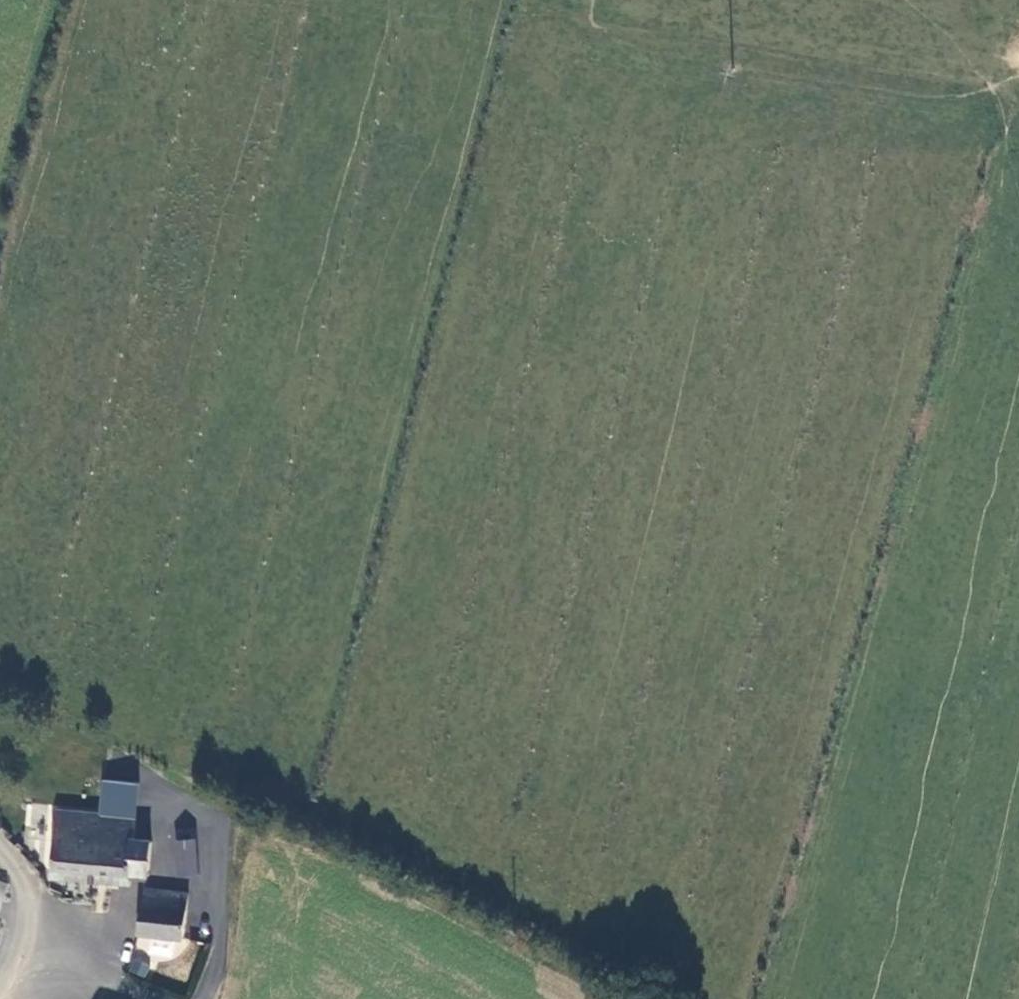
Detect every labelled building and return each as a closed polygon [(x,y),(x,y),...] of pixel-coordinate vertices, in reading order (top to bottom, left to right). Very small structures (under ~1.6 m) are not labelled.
[(137,843),(139,824),(60,818),(57,884),(136,888),(136,883),(136,879),(150,880),(154,880),(155,844),(137,843)] [(202,880),(201,842),(182,844),(184,882),(202,880)] [(190,943),(194,897),(150,892),(145,938),(190,943)]
